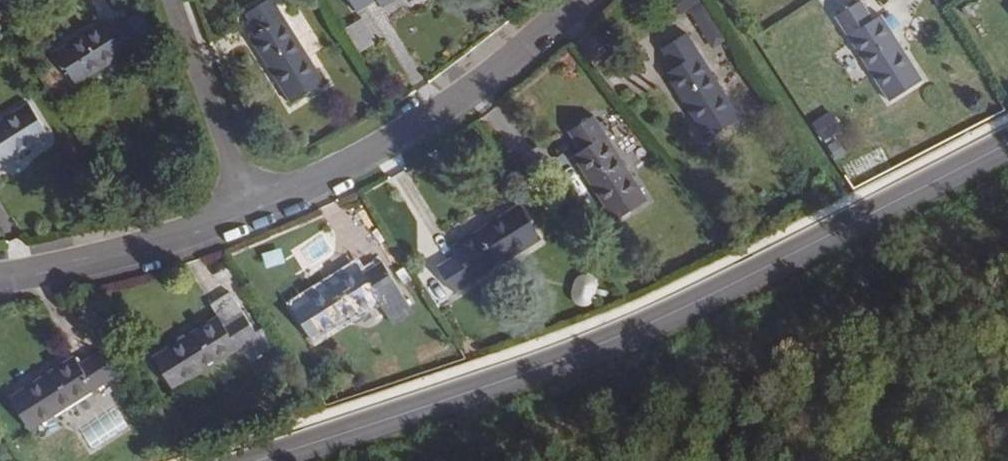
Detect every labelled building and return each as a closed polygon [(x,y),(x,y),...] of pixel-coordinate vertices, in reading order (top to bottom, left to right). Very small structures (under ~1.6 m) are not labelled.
[(20,2),(19,0),(0,0),(0,13),(20,2)] [(246,15),(259,36),(253,40),(292,105),(326,83),(275,0),(271,0),(246,15)] [(359,15),(379,3),(384,10),(400,0),(350,0),(359,15)] [(862,1),(836,17),(890,102),(924,81),(882,16),(875,21),(862,1)] [(144,13),(133,19),(145,39),(156,33),(144,13)] [(105,21),(56,51),(78,85),(146,42),(145,39),(131,16),(110,29),(105,21)] [(363,16),(344,27),(359,53),(378,42),(363,16)] [(688,33),(662,49),(674,69),(666,74),(707,140),(742,119),(688,33)] [(0,121),(0,171),(52,138),(30,103),(0,121)] [(595,115),(568,131),(581,151),(573,156),(614,223),(649,201),(595,115)] [(520,206),(454,248),(458,255),(440,267),(456,294),(541,241),(520,206)] [(359,266),(293,307),(315,342),(400,288),(384,262),(364,274),(359,266)] [(218,315),(153,357),(175,391),(246,345),(260,336),(257,331),(231,292),(211,305),(218,315)] [(264,327),(257,331),(260,336),(246,345),(254,357),(275,344),(264,327)] [(75,356),(10,397),(32,432),(117,379),(99,352),(81,364),(75,356)]
